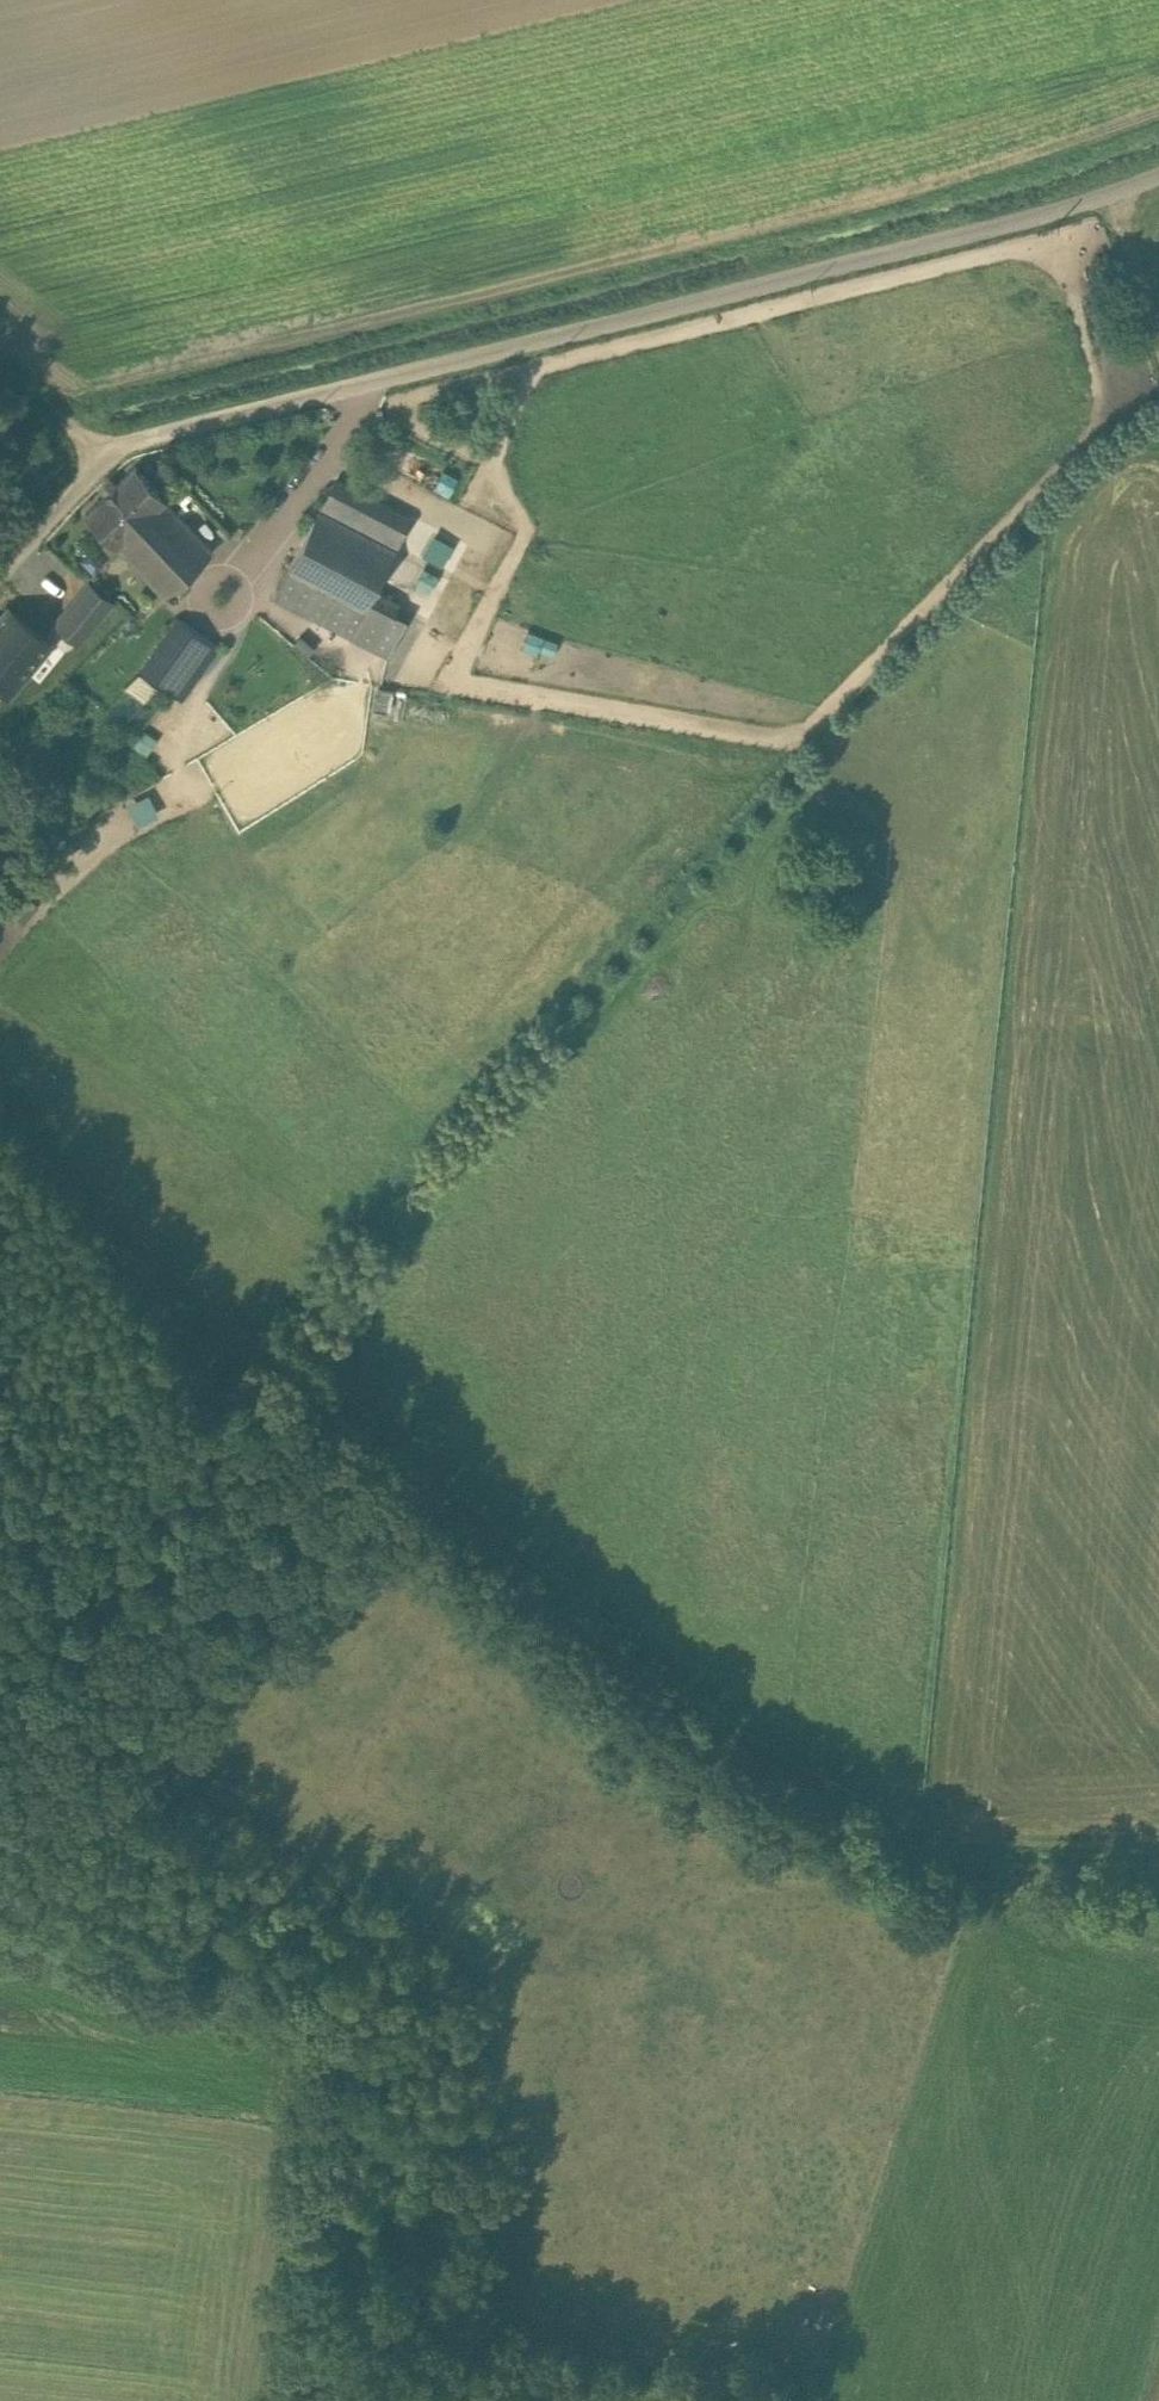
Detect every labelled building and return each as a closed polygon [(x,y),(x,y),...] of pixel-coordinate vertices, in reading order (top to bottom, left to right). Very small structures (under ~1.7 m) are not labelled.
[(135,464),(85,511),(116,545),(117,543),(164,499),(166,498),(135,464)] [(331,483),(318,510),(395,550),(409,523),(331,483)] [(164,499),(117,543),(165,594),(213,550),(164,499)] [(297,549),(374,589),(395,550),(318,510),(297,549)] [(287,569),(364,609),(374,589),(297,549),(287,569)] [(364,609),(287,569),(277,587),(279,588),(276,594),(387,652),(392,643),(406,617),(395,611),(389,622),(364,609)] [(84,578),(47,622),(74,646),(100,615),(110,601),(84,578)] [(400,602),(374,589),(364,609),(389,622),(395,611),(400,602)] [(100,615),(110,624),(121,610),(110,601),(100,615)] [(8,606),(0,616),(0,648),(28,671),(52,642),(8,606)] [(219,645),(179,616),(140,670),(180,699),(219,645)] [(404,622),(387,663),(402,669),(418,628),(404,622)] [(523,646),(555,655),(559,637),(528,628),(523,646)] [(0,648),(0,685),(10,693),(28,671),(0,648)] [(139,823),(161,812),(150,791),(129,801),(139,823)]
